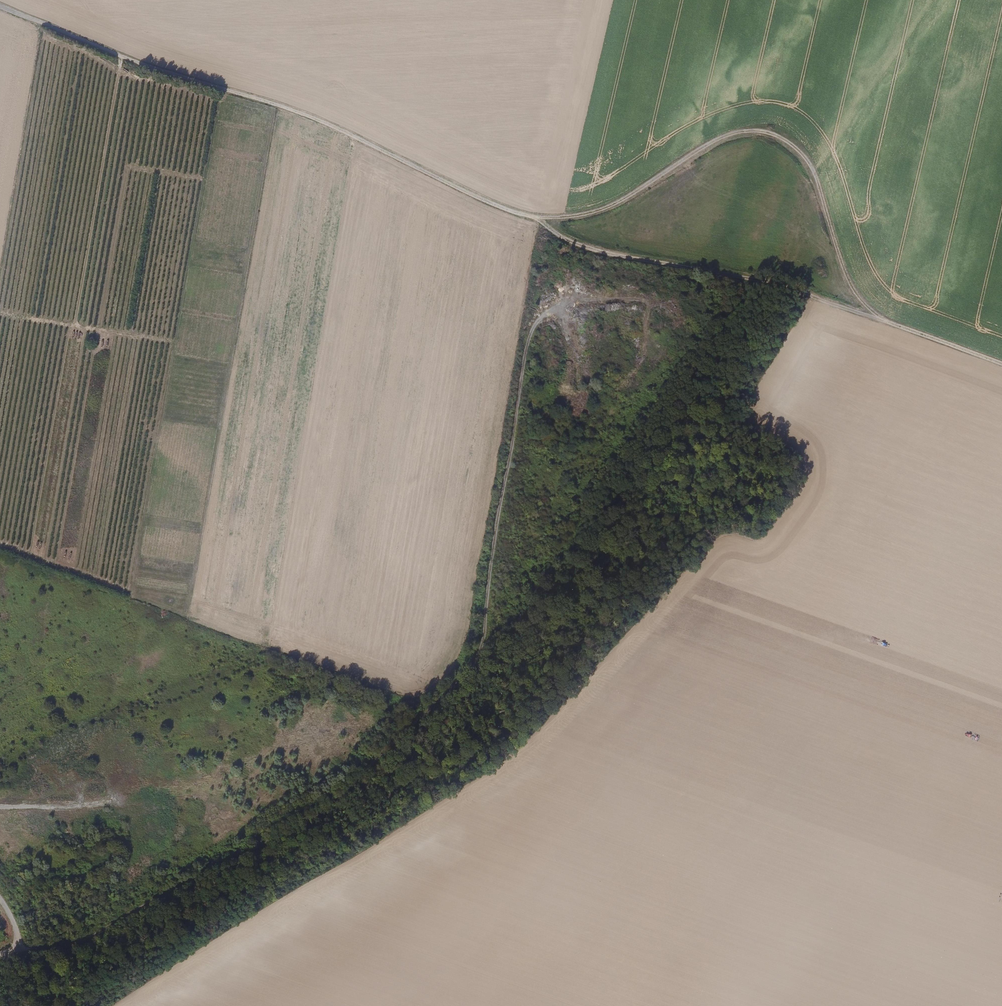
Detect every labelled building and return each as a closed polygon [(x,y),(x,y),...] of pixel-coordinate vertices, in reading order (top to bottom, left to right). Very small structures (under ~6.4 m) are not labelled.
[(95,343),(102,345),(103,336),(97,334),(95,343)]
